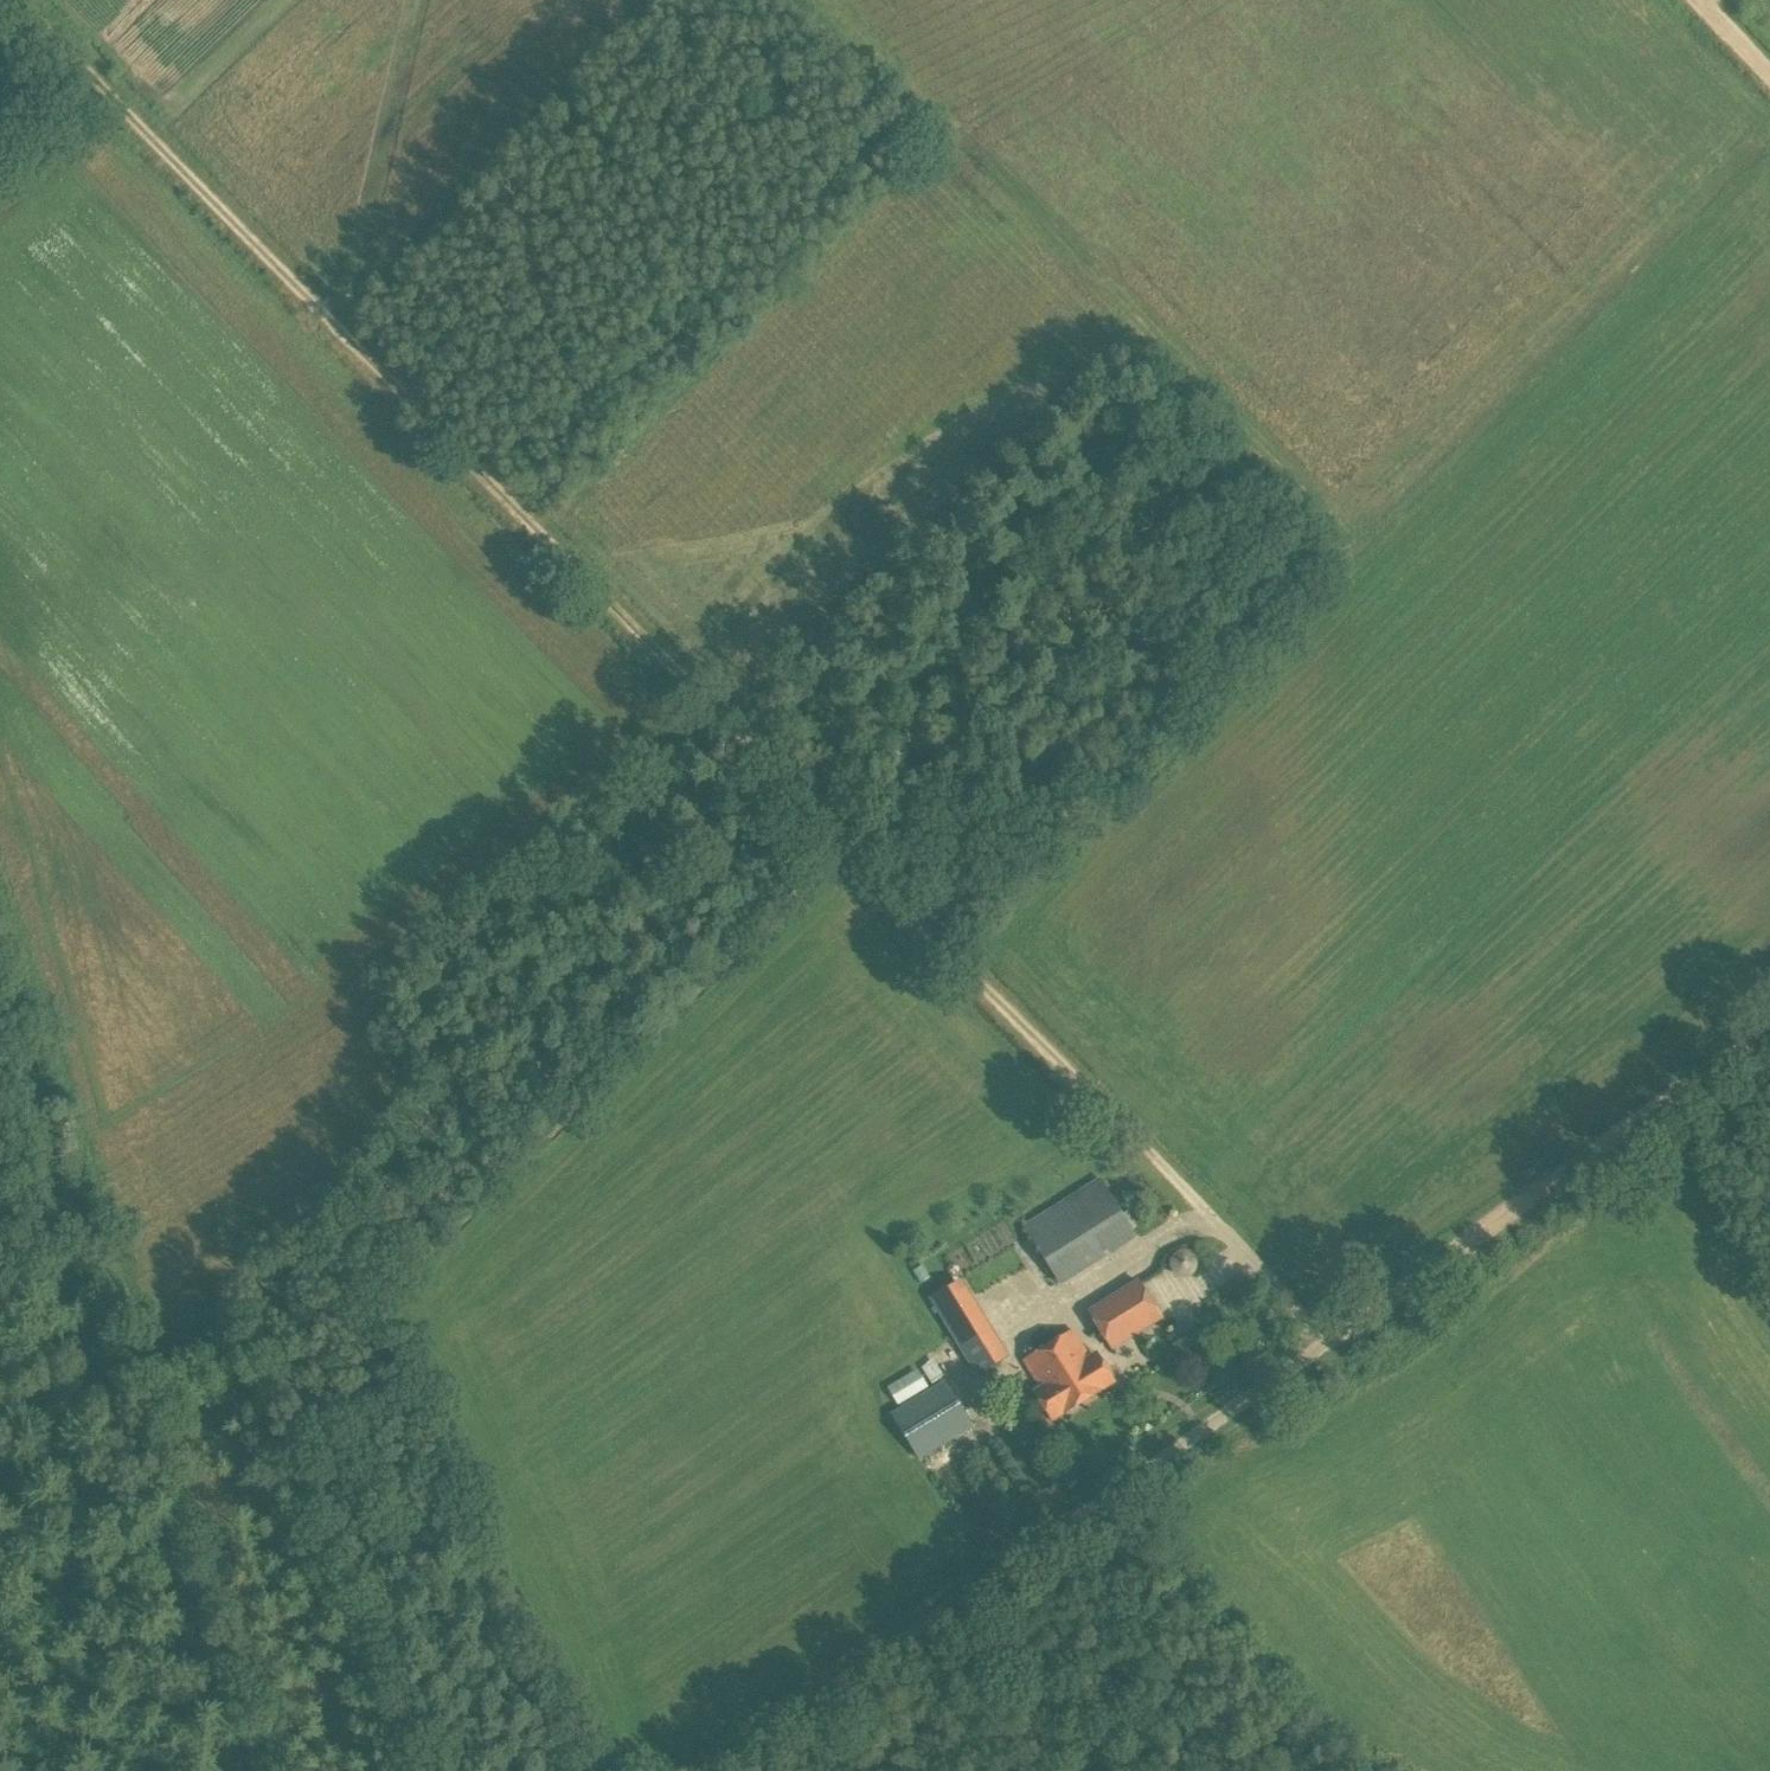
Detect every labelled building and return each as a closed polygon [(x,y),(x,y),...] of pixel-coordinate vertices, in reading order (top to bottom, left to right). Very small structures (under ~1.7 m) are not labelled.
[(1056,1278),(1132,1230),(1099,1178),(1023,1226),(1056,1278)] [(928,1298),(944,1325),(978,1304),(962,1278),(928,1298)] [(1163,1318),(1138,1278),(1087,1310),(1112,1349),(1163,1318)] [(1101,1390),(1114,1381),(1099,1356),(1091,1361),(1072,1330),(1023,1360),(1045,1395),(1038,1400),(1051,1420),(1064,1412),(1065,1412),(1101,1390)] [(995,1332),(961,1353),(977,1378),(1009,1357),(995,1332)] [(898,1407),(929,1388),(917,1367),(887,1386),(898,1407)] [(918,1460),(970,1428),(943,1384),(891,1416),(918,1460)]
